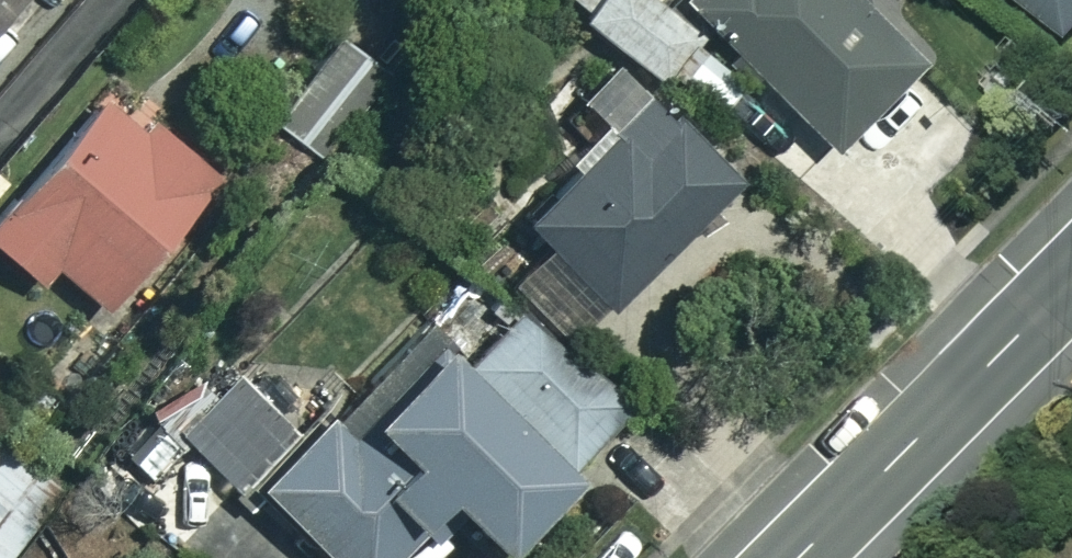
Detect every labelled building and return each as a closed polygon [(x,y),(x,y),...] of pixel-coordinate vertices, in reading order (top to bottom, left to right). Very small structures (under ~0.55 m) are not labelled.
[(53,23),(26,0),(0,0),(0,84),(53,23)] [(648,0),(556,0),(658,87),(697,42),(648,0)] [(846,0),(674,0),(670,4),(829,150),(911,60),(846,0)] [(1071,40),(1071,0),(1017,0),(1071,40)] [(396,76),(333,31),(269,121),(331,166),(396,76)] [(731,174),(602,54),(561,97),(598,132),(512,224),(604,310),(731,174)] [(151,69),(115,107),(98,90),(0,194),(0,258),(28,284),(47,265),(94,309),(219,175),(170,130),(192,107),(151,69)] [(504,306),(451,368),(409,332),(334,419),(318,405),(243,493),(319,557),(387,557),(434,504),(487,549),(615,401),(504,306)] [(0,458),(0,557),(6,557),(53,502),(0,458)]
